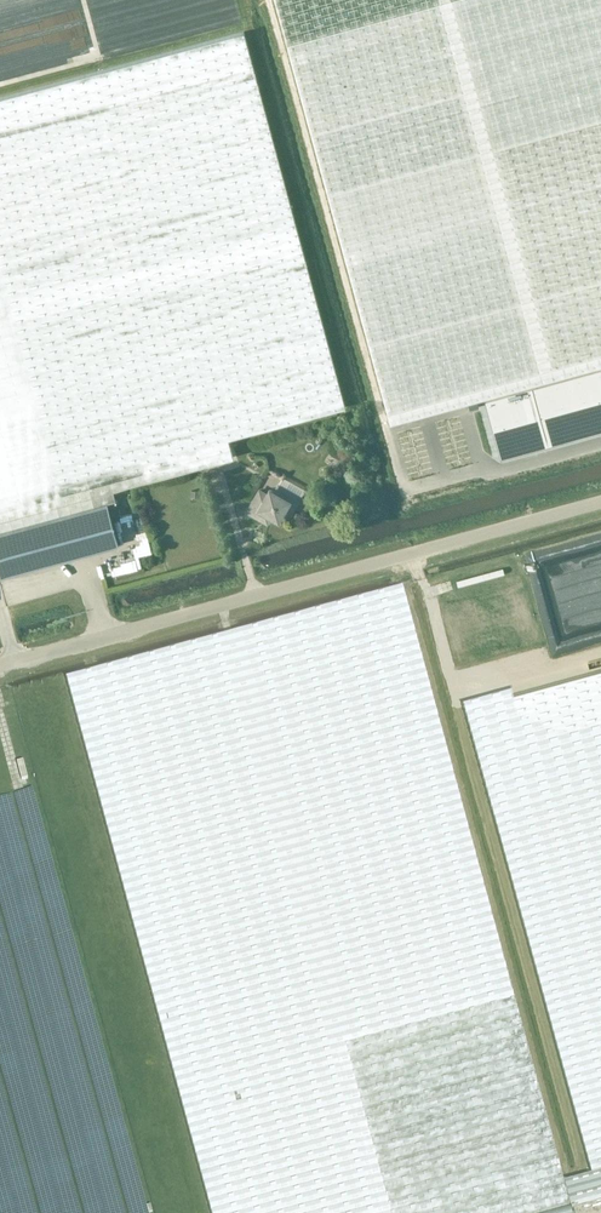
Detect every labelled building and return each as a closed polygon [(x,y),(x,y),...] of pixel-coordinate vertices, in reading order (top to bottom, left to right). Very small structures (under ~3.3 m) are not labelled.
[(390,422),(484,396),(600,365),(600,0),(275,0),(390,422)] [(1,576),(118,545),(111,518),(121,515),(116,499),(113,489),(233,457),(228,438),(345,406),(242,31),(0,97),(0,574),(1,576)] [(484,396),(501,456),(600,429),(600,365),(484,396)] [(259,490),(247,512),(267,523),(271,516),(278,520),(282,513),(289,517),(300,497),(278,485),(274,492),(269,489),(266,494),(259,490)] [(563,1183),(402,588),(66,679),(211,1212),(545,1212),(581,1203),(575,1180),(563,1183)] [(463,707),(494,819),(591,1175),(575,1180),(581,1203),(600,1198),(600,669),(463,707)] [(23,761),(17,763),(21,780),(28,779),(23,761)]
